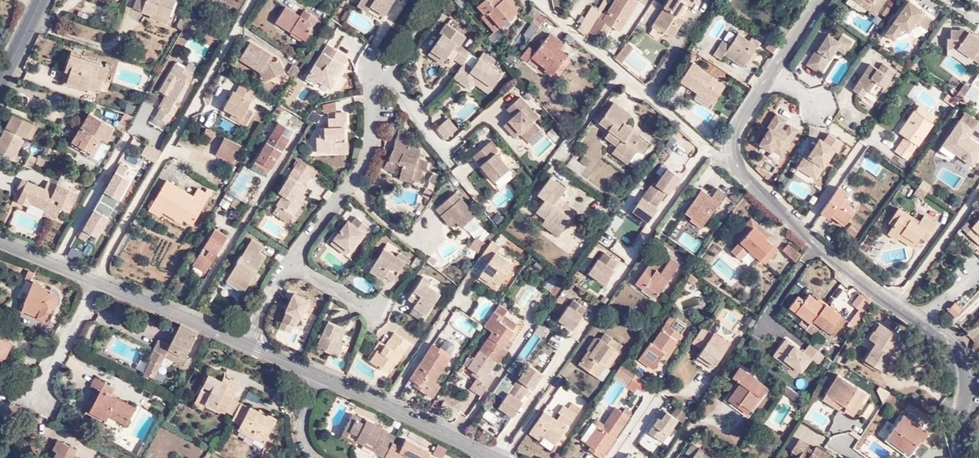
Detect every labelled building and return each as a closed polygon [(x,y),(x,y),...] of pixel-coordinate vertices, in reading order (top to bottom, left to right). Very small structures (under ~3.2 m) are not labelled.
[(172,11),(175,0),(134,0),(132,3),(152,9),(153,5),(172,11)] [(358,1),(368,7),(371,2),(385,11),(391,3),(387,0),(358,0),(358,1)] [(522,5),(517,0),(481,0),(479,2),(485,10),(481,14),(494,29),(522,5)] [(579,29),(588,36),(592,29),(604,9),(609,0),(604,0),(600,7),(595,4),(579,29)] [(604,9),(592,29),(605,38),(614,24),(623,12),(627,16),(638,0),(616,0),(610,9),(607,8),(606,10),(604,9)] [(654,22),(665,30),(663,32),(671,37),(684,18),(678,15),(684,7),(688,2),(692,5),(696,0),(668,0),(654,22)] [(877,12),(885,0),(853,0),(868,11),(870,7),(877,12)] [(371,2),(368,7),(383,15),(385,11),(371,2)] [(895,20),(889,28),(884,35),(892,41),(900,29),(906,33),(914,22),(924,29),(932,19),(907,2),(895,20)] [(301,13),(286,4),(276,20),(292,29),(293,26),(307,34),(312,27),(307,24),(310,20),(313,22),(317,14),(305,7),(301,13)] [(170,15),(172,11),(153,5),(152,9),(170,15)] [(689,11),(684,7),(678,15),(684,18),(689,11)] [(344,20),(349,12),(345,9),(340,16),(344,20)] [(549,16),(540,9),(535,17),(543,24),(549,16)] [(184,26),(190,16),(183,12),(177,22),(184,26)] [(623,12),(614,24),(620,28),(627,16),(623,12)] [(885,25),(889,28),(895,20),(891,18),(885,25)] [(430,50),(442,59),(451,47),(457,51),(453,56),(462,63),(471,51),(460,43),(466,36),(447,22),(439,32),(441,34),(430,50)] [(665,30),(654,22),(652,25),(662,33),(663,32),(665,30)] [(978,62),(978,37),(966,28),(959,28),(959,30),(952,28),(950,37),(948,37),(947,46),(961,49),(978,62)] [(556,46),(561,41),(553,34),(542,47),(536,41),(527,53),(533,59),(538,53),(551,64),(546,69),(552,74),(568,56),(562,51),(556,46)] [(727,52),(744,64),(747,59),(756,46),(749,41),(739,35),(731,45),(723,39),(713,52),(721,58),(727,52)] [(831,58),(837,49),(840,45),(849,52),(854,44),(844,36),(839,41),(830,35),(819,51),(817,50),(807,64),(821,73),(828,63),(826,62),(829,57),(831,58)] [(752,36),(749,41),(756,46),(759,41),(752,36)] [(269,74),(284,67),(277,53),(272,56),(268,53),(271,49),(252,38),(242,54),(260,66),(259,67),(269,74)] [(330,53),(335,45),(328,40),(323,48),(330,53)] [(774,56),(780,47),(770,40),(764,49),(774,56)] [(567,46),(561,41),(556,46),(562,51),(567,46)] [(634,46),(627,41),(619,53),(625,58),(634,46)] [(348,53),(335,45),(330,53),(323,48),(307,73),(316,80),(318,77),(331,85),(337,75),(333,73),(341,60),(343,62),(348,53)] [(840,45),(837,49),(846,56),(849,52),(840,45)] [(102,59),(72,50),(67,67),(73,69),(70,78),(101,88),(105,74),(108,75),(111,66),(101,62),(102,59)] [(427,54),(440,63),(442,59),(430,50),(427,54)] [(480,57),(480,58),(491,65),(496,59),(484,50),(480,57)] [(615,59),(620,64),(625,58),(619,53),(615,59)] [(465,61),(454,75),(467,85),(476,72),(480,76),(494,86),(503,73),(491,65),(480,58),(473,66),(465,61)] [(158,114),(170,121),(179,105),(174,102),(177,98),(181,100),(195,75),(186,70),(188,65),(180,59),(167,81),(174,85),(158,114)] [(747,59),(744,64),(749,68),(753,62),(747,59)] [(345,63),(343,62),(341,60),(333,73),(337,75),(345,63)] [(286,70),(294,75),(299,67),(292,62),(286,70)] [(712,106),(725,89),(700,71),(701,70),(693,64),(680,82),(712,106)] [(877,100),(894,75),(882,66),(877,72),(870,66),(861,79),(864,82),(861,86),(858,83),(852,91),(861,98),(867,92),(877,100)] [(130,80),(132,72),(123,70),(121,78),(130,80)] [(476,72),(467,85),(471,88),(480,76),(476,72)] [(247,103),(256,87),(240,79),(235,88),(232,86),(224,103),(233,108),(241,113),(247,103)] [(528,101),(532,97),(528,92),(524,96),(528,101)] [(520,97),(510,105),(518,114),(515,116),(507,122),(513,129),(515,127),(520,133),(527,140),(539,130),(532,122),(538,117),(520,97)] [(324,111),(336,108),(334,100),(322,102),(324,111)] [(619,143),(617,146),(634,158),(641,148),(644,150),(650,142),(633,130),(635,127),(627,121),(632,113),(615,101),(601,121),(613,130),(609,135),(619,143)] [(252,107),(247,103),(241,113),(233,108),(231,112),(245,120),(252,107)] [(518,114),(510,105),(507,108),(515,116),(518,114)] [(914,109),(899,131),(903,135),(908,138),(901,147),(897,144),(892,151),(904,159),(930,122),(929,122),(933,114),(919,106),(916,110),(914,109)] [(349,123),(348,109),(336,110),(336,114),(329,114),(329,124),(321,125),(321,134),(318,134),(319,147),(338,147),(338,142),(347,142),(346,123),(349,123)] [(116,128),(124,132),(135,114),(126,110),(116,128)] [(14,111),(6,125),(25,135),(33,122),(14,111)] [(965,111),(959,118),(973,128),(978,121),(965,111)] [(781,158),(798,129),(790,123),(784,131),(780,128),(786,119),(776,113),(767,126),(770,127),(760,143),(781,158)] [(87,132),(99,140),(102,135),(108,138),(115,126),(94,114),(88,123),(84,121),(77,135),(83,138),(87,132)] [(278,116),(256,153),(272,163),(291,134),(283,128),(287,121),(278,116)] [(449,116),(437,127),(446,138),(459,127),(449,116)] [(959,118),(954,126),(957,129),(951,136),(949,133),(943,141),(955,151),(957,150),(960,153),(959,155),(971,164),(978,153),(978,146),(967,135),(973,128),(959,118)] [(25,135),(30,138),(38,124),(33,122),(25,135)] [(515,137),(520,133),(515,127),(513,129),(507,122),(504,125),(515,137)] [(6,125),(0,136),(0,150),(13,158),(25,135),(6,125)] [(215,129),(206,125),(202,134),(212,137),(215,129)] [(402,128),(399,138),(408,144),(409,141),(412,142),(414,134),(412,133),(402,128)] [(539,160),(557,141),(546,130),(528,149),(539,160)] [(903,135),(899,131),(892,141),(897,144),(903,135)] [(91,153),(99,140),(87,132),(83,138),(77,135),(72,142),(91,153)] [(234,159),(242,141),(224,133),(217,151),(234,159)] [(797,166),(808,174),(815,165),(821,169),(834,148),(836,150),(841,141),(828,133),(823,141),(819,138),(807,156),(805,154),(797,166)] [(903,135),(897,144),(901,147),(908,138),(903,135)] [(395,170),(399,164),(400,161),(405,164),(403,167),(401,177),(413,180),(413,178),(421,180),(424,169),(428,170),(430,162),(422,158),(423,149),(416,148),(416,143),(409,141),(408,144),(399,138),(394,152),(386,165),(395,170)] [(495,179),(509,166),(496,151),(498,149),(495,147),(497,145),(491,138),(473,153),(495,179)] [(156,160),(161,148),(146,141),(141,153),(156,160)] [(955,151),(943,141),(939,146),(952,156),(955,151)] [(634,158),(617,146),(614,150),(631,162),(634,158)] [(641,148),(634,158),(640,162),(647,153),(644,150),(641,148)] [(30,152),(23,163),(32,168),(34,164),(38,157),(30,152)] [(45,170),(51,159),(40,153),(38,157),(34,164),(45,170)] [(295,165),(310,175),(316,165),(301,156),(295,165)] [(90,231),(97,235),(136,169),(120,160),(77,234),(85,239),(90,231)] [(305,183),(310,175),(295,165),(280,190),(283,192),(277,202),(294,213),(301,202),(296,200),(303,190),(306,184),(305,183)] [(815,165),(808,174),(815,178),(821,169),(815,165)] [(847,184),(857,170),(852,166),(841,181),(847,184)] [(653,186),(668,196),(681,179),(666,169),(653,186)] [(438,182),(442,176),(442,175),(441,174),(441,172),(440,171),(439,170),(437,170),(435,170),(430,178),(438,182)] [(569,190),(554,177),(540,193),(547,199),(537,211),(547,219),(542,224),(558,237),(578,213),(570,206),(571,204),(563,197),(569,190)] [(80,196),(49,180),(45,188),(26,178),(21,187),(24,189),(19,199),(30,205),(32,201),(47,208),(46,210),(59,216),(63,209),(71,213),(80,196)] [(162,207),(163,208),(182,219),(184,217),(193,222),(212,190),(206,187),(203,191),(198,187),(194,195),(167,178),(154,199),(163,205),(162,207)] [(697,212),(707,221),(721,200),(723,202),(732,188),(723,182),(717,190),(706,183),(689,206),(697,212)] [(653,186),(651,184),(631,213),(647,225),(668,196),(653,186)] [(434,188),(428,185),(424,192),(430,196),(434,188)] [(926,192),(918,185),(913,191),(921,197),(926,192)] [(845,191),(838,186),(821,210),(829,216),(834,212),(845,221),(854,209),(848,204),(850,201),(842,195),(845,191)] [(306,193),(303,190),(296,200),(301,202),(306,193)] [(453,216),(458,221),(463,228),(477,216),(457,192),(437,210),(448,221),(453,216)] [(235,206),(240,198),(235,195),(230,203),(235,206)] [(159,214),(163,208),(162,207),(163,205),(154,199),(149,208),(159,214)] [(904,232),(919,241),(922,236),(927,240),(937,223),(926,215),(921,222),(899,208),(894,215),(899,218),(894,226),(889,233),(899,240),(900,237),(904,232)] [(703,227),(707,221),(697,212),(692,218),(703,227)] [(618,229),(624,218),(615,213),(609,224),(618,229)] [(335,235),(352,248),(370,224),(359,214),(354,220),(351,217),(346,221),(348,224),(346,227),(344,225),(335,235)] [(899,218),(894,215),(889,223),(894,226),(899,218)] [(452,226),(458,221),(453,216),(448,221),(452,226)] [(689,218),(683,227),(695,236),(702,227),(689,218)] [(618,232),(627,241),(641,229),(632,219),(618,232)] [(755,228),(767,239),(770,236),(752,219),(735,237),(742,242),(755,228)] [(968,233),(978,243),(978,220),(968,233)] [(229,234),(215,226),(195,259),(208,268),(229,234)] [(778,249),(767,239),(755,228),(742,242),(732,253),(741,260),(750,251),(765,264),(778,249)] [(915,247),(919,241),(904,232),(900,237),(915,247)] [(348,252),(352,248),(335,235),(332,238),(348,252)] [(253,236),(229,275),(247,286),(268,254),(261,249),(265,244),(253,236)] [(500,245),(492,239),(484,250),(492,256),(489,261),(481,273),(499,285),(513,263),(496,250),(500,245)] [(797,257),(801,250),(790,241),(785,248),(797,257)] [(393,277),(408,256),(400,250),(397,254),(385,246),(370,267),(384,276),(387,273),(393,277)] [(492,256),(484,250),(481,255),(489,261),(492,256)] [(619,262),(605,251),(600,259),(597,257),(584,275),(601,287),(619,262)] [(411,262),(416,267),(423,260),(417,255),(411,262)] [(649,284),(662,293),(682,262),(673,256),(668,265),(663,272),(659,269),(664,262),(655,257),(638,282),(646,288),(649,284)] [(663,272),(668,265),(664,262),(659,269),(663,272)] [(35,279),(38,271),(33,269),(29,277),(35,279)] [(497,289),(499,285),(481,273),(478,276),(497,289)] [(247,286),(229,275),(227,279),(244,290),(247,286)] [(792,286),(798,279),(794,275),(788,283),(792,286)] [(428,314),(442,293),(430,285),(433,281),(424,276),(409,298),(417,303),(415,307),(428,314)] [(554,295),(564,280),(559,277),(550,291),(554,295)] [(697,282),(690,277),(686,282),(694,288),(697,282)] [(45,307),(41,315),(53,321),(61,304),(63,292),(48,285),(48,284),(38,279),(36,282),(30,279),(26,288),(33,292),(29,300),(45,307)] [(658,298),(662,293),(649,284),(646,288),(645,289),(658,298)] [(316,300),(296,290),(287,307),(289,307),(281,324),(290,328),(294,320),(296,321),(301,311),(303,313),(305,306),(312,309),(316,300)] [(859,293),(852,302),(863,310),(870,301),(859,293)] [(807,320),(821,330),(823,328),(837,337),(849,322),(841,315),(842,314),(828,303),(826,305),(812,295),(807,302),(801,298),(793,309),(807,320)] [(588,309),(572,299),(557,322),(572,333),(588,309)] [(26,308),(41,315),(45,307),(29,300),(26,308)] [(948,311),(956,318),(962,311),(955,304),(948,311)] [(499,362),(501,363),(510,350),(506,347),(511,340),(517,332),(514,330),(522,319),(501,305),(486,327),(493,332),(481,349),(499,362)] [(485,320),(488,311),(478,307),(475,316),(485,320)] [(753,330),(758,322),(749,315),(744,323),(753,330)] [(640,354),(655,366),(660,358),(664,362),(682,338),(679,336),(684,330),(675,321),(676,319),(672,316),(654,340),(651,338),(640,354)] [(318,345),(336,353),(341,343),(339,342),(346,327),(329,319),(318,345)] [(817,336),(821,330),(807,320),(803,326),(817,336)] [(169,345),(187,354),(200,332),(182,322),(170,344),(169,345)] [(884,370),(893,356),(890,354),(901,336),(879,323),(868,337),(877,343),(867,359),(884,370)] [(713,335),(703,327),(692,343),(703,351),(700,355),(716,365),(731,343),(715,332),(713,335)] [(12,338),(0,332),(0,355),(2,356),(12,338)] [(383,351),(381,348),(374,360),(388,370),(395,360),(398,362),(411,341),(400,333),(395,338),(394,337),(389,343),(383,351)] [(618,347),(622,342),(610,333),(604,339),(596,351),(593,348),(582,362),(607,380),(614,370),(612,367),(622,351),(618,347)] [(530,358),(540,338),(533,334),(522,354),(530,358)] [(596,351),(604,339),(601,336),(593,348),(596,351)] [(158,351),(164,341),(159,338),(153,348),(158,351)] [(444,339),(440,346),(450,353),(451,352),(455,346),(454,342),(448,339),(444,339)] [(803,353),(782,339),(771,354),(800,375),(812,359),(803,353)] [(506,347),(510,350),(514,343),(511,340),(506,347)] [(164,354),(169,345),(170,344),(164,341),(158,351),(164,354)] [(547,341),(540,349),(551,358),(557,350),(547,341)] [(439,347),(432,342),(410,377),(417,382),(415,384),(431,396),(439,383),(434,379),(451,354),(440,346),(439,347)] [(627,345),(622,342),(618,347),(622,351),(627,345)] [(826,355),(809,344),(803,353),(812,359),(820,365),(826,355)] [(181,364),(187,354),(169,345),(164,354),(181,364)] [(165,356),(164,354),(158,351),(153,348),(149,356),(151,358),(143,372),(144,372),(143,374),(146,377),(148,374),(163,383),(167,376),(157,370),(165,356)] [(492,373),(499,362),(481,349),(474,358),(471,355),(465,364),(468,366),(475,371),(473,373),(478,378),(471,389),(483,397),(497,376),(492,373)] [(650,370),(655,366),(640,354),(636,359),(650,370)] [(901,361),(893,356),(884,370),(892,375),(901,361)] [(872,369),(875,365),(868,360),(865,364),(872,369)] [(527,365),(511,386),(526,396),(541,375),(527,365)] [(624,366),(617,374),(632,385),(639,377),(624,366)] [(743,402),(752,409),(767,387),(739,367),(732,376),(741,382),(729,399),(740,407),(743,402)] [(199,393),(208,398),(226,408),(241,381),(233,376),(232,378),(229,383),(223,380),(211,373),(199,393)] [(229,383),(232,378),(226,375),(223,380),(229,383)] [(848,407),(846,412),(854,417),(870,395),(841,375),(828,393),(848,407)] [(93,408),(116,420),(117,417),(127,423),(136,405),(111,393),(115,385),(95,376),(90,385),(97,388),(102,390),(93,408)] [(568,385),(570,381),(562,376),(559,380),(568,385)] [(799,402),(803,395),(789,385),(785,391),(799,402)] [(511,418),(526,396),(511,386),(496,409),(511,418)] [(113,424),(116,420),(93,408),(102,390),(97,388),(86,411),(113,424)] [(203,407),(208,398),(199,393),(194,402),(203,407)] [(825,398),(846,412),(848,407),(828,393),(825,398)] [(429,411),(438,415),(444,407),(436,400),(429,411)] [(252,407),(241,401),(233,415),(241,419),(239,423),(259,433),(261,429),(267,432),(276,416),(267,411),(267,412),(253,406),(252,407)] [(749,414),(752,409),(743,402),(740,407),(749,414)] [(556,445),(582,409),(575,404),(570,411),(565,407),(559,415),(562,417),(558,422),(545,413),(531,433),(541,441),(545,436),(556,445)] [(693,418),(694,417),(678,406),(677,407),(693,418)] [(679,418),(688,425),(693,418),(677,407),(672,413),(670,411),(663,420),(660,417),(650,431),(664,441),(679,418)] [(587,443),(592,448),(590,450),(601,457),(605,457),(609,454),(606,452),(633,415),(627,409),(623,413),(616,408),(603,425),(598,420),(595,424),(599,428),(587,443)] [(666,409),(660,417),(663,420),(670,411),(666,409)] [(393,440),(396,435),(377,424),(377,423),(363,415),(361,418),(350,411),(340,431),(354,438),(357,434),(363,437),(375,444),(372,449),(385,455),(393,440)] [(914,453),(921,444),(924,439),(928,442),(934,434),(908,414),(893,436),(914,453)] [(262,442),(267,432),(261,429),(259,433),(239,423),(237,428),(262,442)] [(582,439),(587,443),(599,428),(595,424),(593,423),(582,439)] [(354,438),(340,431),(338,433),(353,442),(354,438)] [(357,434),(354,438),(361,442),(363,437),(357,434)] [(384,456),(387,457),(396,457),(397,457),(401,450),(412,456),(411,457),(435,457),(437,456),(426,450),(428,447),(404,434),(399,443),(393,440),(385,455),(384,456)] [(361,443),(372,449),(375,444),(363,437),(361,442),(361,443)] [(834,457),(818,447),(816,450),(810,446),(811,445),(802,439),(794,451),(802,456),(801,457),(834,457)] [(66,443),(61,440),(51,457),(58,457),(66,443)] [(144,454),(149,445),(145,442),(139,452),(144,454)] [(58,457),(78,457),(75,456),(79,449),(66,443),(58,457)] [(706,452),(708,448),(704,445),(694,457),(714,457),(706,452)] [(212,449),(207,457),(212,457),(216,451),(212,449)] [(397,457),(400,457),(411,457),(412,456),(401,450),(397,457)]
